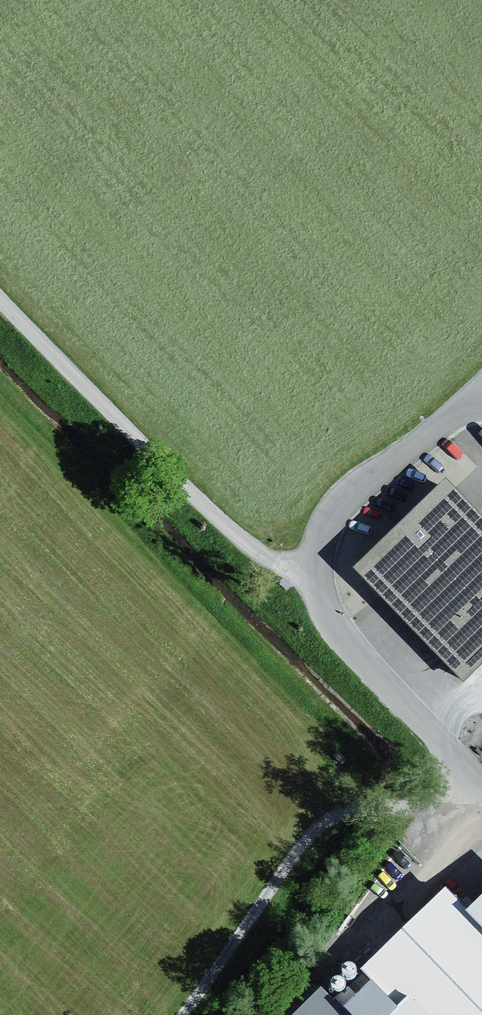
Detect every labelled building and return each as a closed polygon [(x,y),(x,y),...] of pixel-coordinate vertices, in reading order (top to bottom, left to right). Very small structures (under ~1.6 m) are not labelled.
[(463,679),(481,661),(481,512),(446,476),(353,566),(463,679)] [(422,923),(481,868),(481,842),(469,829),(462,821),(411,868),(419,876),(397,897),(422,923)] [(469,829),(481,842),(481,829),(476,822),(469,829)] [(465,906),(481,923),(481,890),(465,906)] [(342,966),(344,968),(346,969),(348,969),(351,969),(353,968),(355,967),(356,965),(357,962),(356,960),(355,957),(353,955),(351,954),(348,954),(346,955),(343,957),(342,959),(341,961),(342,963),(342,966)] [(331,977),(331,979),(332,981),(333,983),(335,984),(338,984),(340,984),(342,983),(344,981),(345,979),(345,977),(344,974),(343,972),(341,971),(339,970),(336,970),(334,971),(332,973),(331,974),(331,977)] [(398,1003),(371,976),(356,991),(348,982),(333,997),(320,985),(290,1014),(386,1014),(398,1003)] [(409,993),(398,1003),(386,1014),(430,1014),(409,993)]
